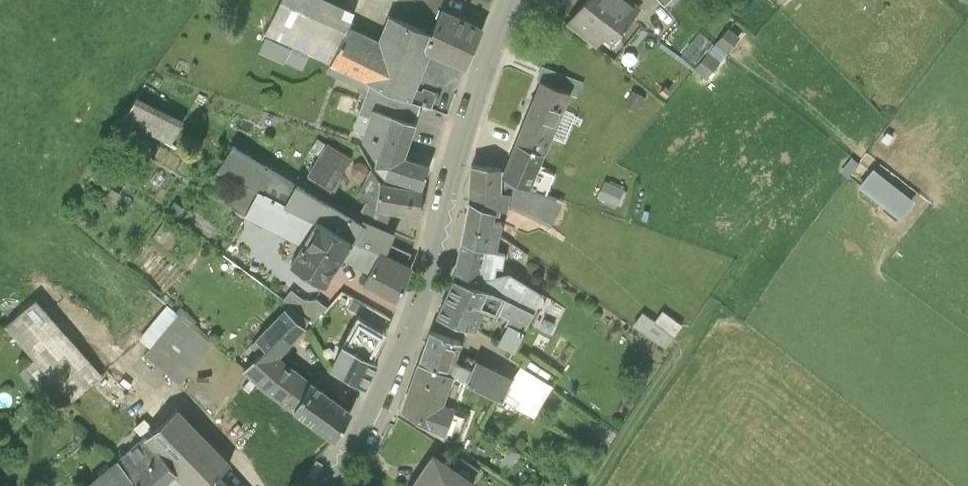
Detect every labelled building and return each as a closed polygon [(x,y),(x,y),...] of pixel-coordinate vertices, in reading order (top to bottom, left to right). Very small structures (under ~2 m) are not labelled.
[(331,63),(348,27),(354,12),(327,0),(282,0),(266,33),(331,63)] [(569,24),(596,46),(604,36),(612,42),(639,8),(629,0),(588,0),(569,24)] [(443,11),(432,36),(427,48),(426,51),(429,52),(445,59),(465,68),(482,29),(463,20),(443,11)] [(380,42),(348,27),(331,63),(410,101),(429,52),(426,51),(427,48),(432,36),(389,18),(380,42)] [(739,36),(729,27),(696,66),(706,75),(739,36)] [(283,64),(290,49),(266,37),(259,52),(283,64)] [(355,130),(366,133),(374,110),(414,123),(420,105),(410,101),(331,63),(328,73),(368,90),(355,130)] [(537,80),(541,81),(570,93),(578,96),(584,83),(542,66),(537,80)] [(541,81),(516,144),(545,156),(570,93),(541,81)] [(666,83),(657,93),(665,100),(674,91),(666,83)] [(644,97),(633,91),(625,106),(635,112),(644,97)] [(182,122),(137,99),(124,119),(170,144),(182,122)] [(416,124),(414,123),(374,110),(366,133),(364,138),(383,145),(376,167),(386,177),(421,189),(429,167),(404,158),(416,124)] [(531,190),(545,156),(516,144),(502,178),(531,190)] [(217,170),(257,190),(284,204),(297,185),(232,146),(217,170)] [(350,160),(326,146),(310,173),(334,187),(350,160)] [(473,165),(472,202),(494,212),(501,214),(501,209),(509,210),(510,203),(511,193),(501,192),(502,178),(503,168),(473,165)] [(902,219),(916,200),(874,168),(860,186),(902,219)] [(362,200),(378,209),(382,185),(371,169),(360,191),(362,200)] [(531,190),(502,178),(501,192),(511,193),(510,203),(553,224),(563,202),(531,190)] [(602,196),(623,204),(631,186),(609,178),(602,196)] [(284,204),(317,220),(351,241),(357,242),(365,225),(361,223),(297,185),(284,204)] [(423,190),(382,185),(378,209),(419,215),(423,190)] [(317,220),(284,204),(257,190),(244,214),(302,244),(317,220)] [(472,202),(463,243),(497,251),(502,225),(493,223),(494,212),(472,202)] [(169,212),(187,223),(193,215),(174,204),(169,212)] [(357,242),(380,252),(385,255),(390,243),(395,234),(363,219),(361,223),(365,225),(357,242)] [(351,241),(317,220),(302,244),(290,263),(325,284),(341,257),(351,241)] [(357,242),(351,241),(341,257),(371,272),(380,252),(357,242)] [(411,253),(390,243),(385,255),(405,264),(411,253)] [(463,243),(456,280),(498,293),(503,271),(505,253),(497,251),(463,243)] [(245,245),(234,246),(231,244),(223,254),(268,287),(275,277),(266,270),(265,260),(245,245)] [(405,264),(385,255),(380,252),(371,272),(363,287),(393,301),(409,266),(405,264)] [(507,325),(509,326),(524,333),(536,311),(498,293),(456,280),(439,315),(476,329),(486,307),(511,318),(507,325)] [(317,299),(303,299),(292,290),(284,299),(313,323),(327,307),(317,299)] [(343,292),(333,302),(346,309),(339,321),(351,328),(364,303),(343,292)] [(101,375),(35,300),(6,325),(71,401),(101,375)] [(374,360),(392,318),(364,303),(351,328),(343,344),(374,360)] [(163,335),(179,316),(167,306),(151,325),(163,335)] [(295,410),(310,382),(278,357),(305,329),(285,310),(256,339),(266,350),(245,370),(266,390),(295,410)] [(682,325),(663,311),(655,322),(642,313),(633,326),(666,348),(682,325)] [(213,345),(179,316),(163,335),(146,355),(180,383),(213,345)] [(515,350),(524,333),(509,326),(500,342),(515,350)] [(466,381),(472,368),(454,361),(462,342),(432,330),(420,361),(455,375),(466,381)] [(378,363),(374,360),(343,344),(330,367),(365,386),(378,363)] [(466,381),(503,398),(513,378),(476,360),(472,368),(466,381)] [(402,408),(444,435),(455,407),(444,403),(455,375),(420,361),(402,408)] [(522,364),(513,378),(503,398),(535,415),(554,385),(522,364)] [(310,382),(295,410),(334,439),(351,413),(310,382)] [(176,411),(146,437),(176,472),(187,485),(208,485),(217,477),(230,464),(176,411)] [(176,472),(146,437),(118,460),(139,485),(159,485),(176,472)] [(509,470),(520,453),(507,445),(496,461),(509,470)] [(433,455),(412,485),(470,485),(473,482),(433,455)] [(118,460),(87,485),(88,485),(139,485),(118,460)] [(217,477),(208,485),(226,485),(217,477)]
